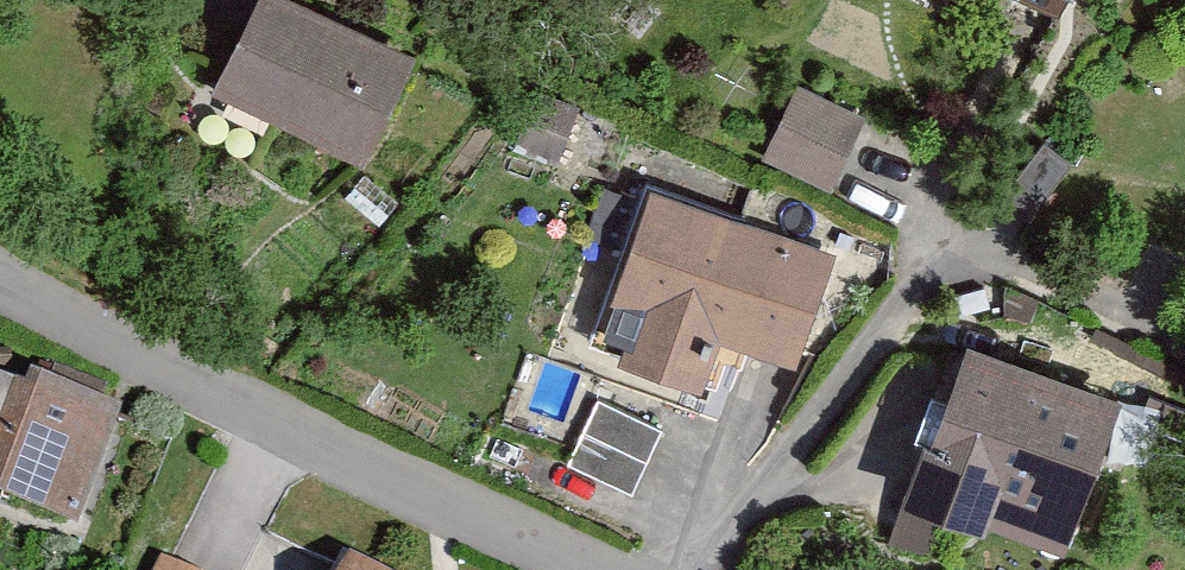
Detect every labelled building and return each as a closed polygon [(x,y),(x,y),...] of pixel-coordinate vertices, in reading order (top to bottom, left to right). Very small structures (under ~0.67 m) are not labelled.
[(286,0),(264,0),(221,98),(372,164),(418,58),(286,0)] [(1060,16),(1067,0),(1026,0),(1060,16)] [(797,87),(763,159),(831,192),(866,119),(797,87)] [(536,91),(515,149),(559,165),(581,108),(536,91)] [(641,192),(606,299),(639,310),(621,366),(695,390),(710,345),(789,371),(828,253),(641,192)] [(1131,413),(977,356),(921,506),(998,534),(1007,510),(1084,539),(1131,413)] [(131,416),(26,377),(0,449),(0,510),(85,541),(131,416)] [(568,468),(631,496),(661,429),(598,401),(568,468)] [(150,569),(198,569),(158,551),(150,569)] [(348,559),(343,569),(372,569),(348,559)]
